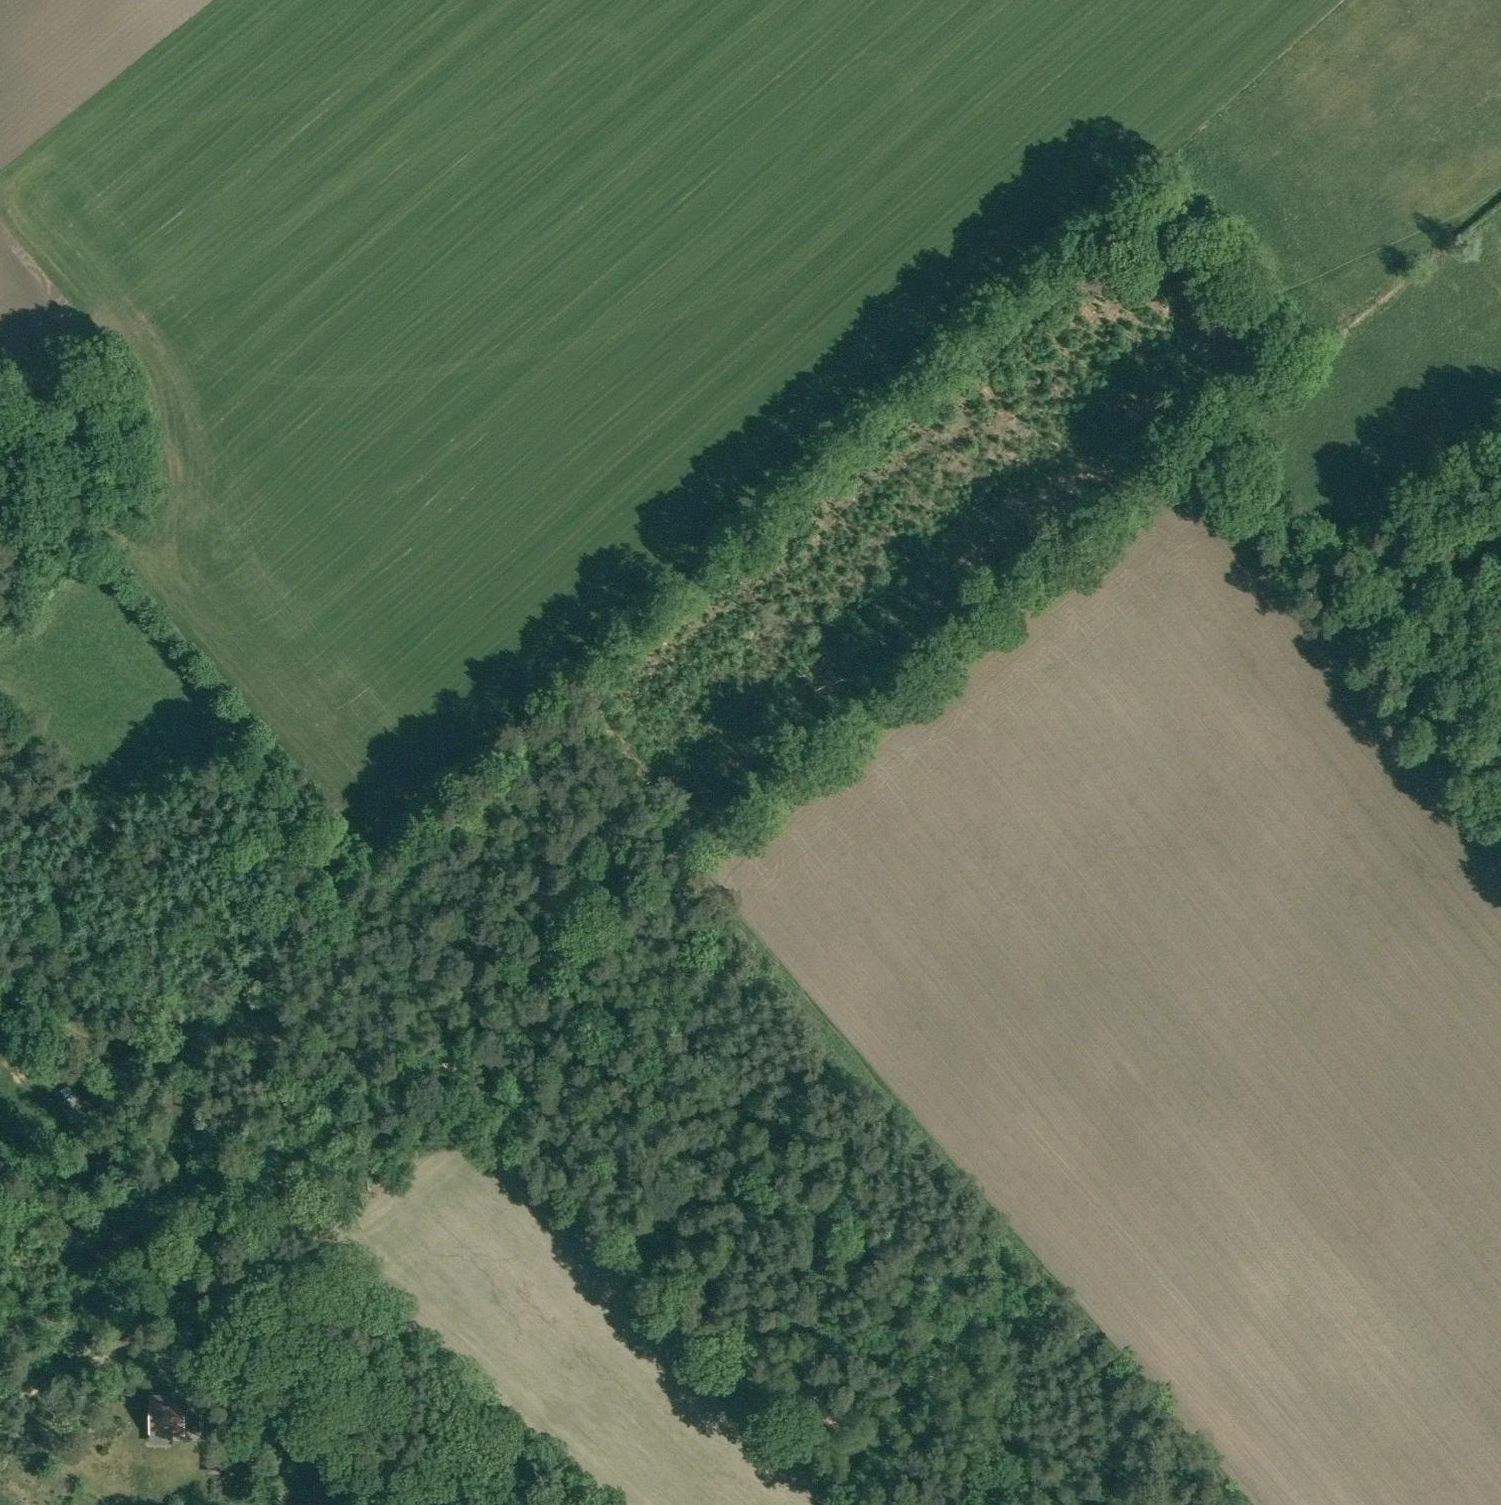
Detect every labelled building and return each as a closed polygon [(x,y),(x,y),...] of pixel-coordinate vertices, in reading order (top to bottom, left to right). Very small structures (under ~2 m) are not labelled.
[(178,552),(194,550),(192,538),(176,541),(178,552)] [(185,1397),(152,1396),(150,1432),(184,1433),(201,1433),(202,1397),(185,1397)]
